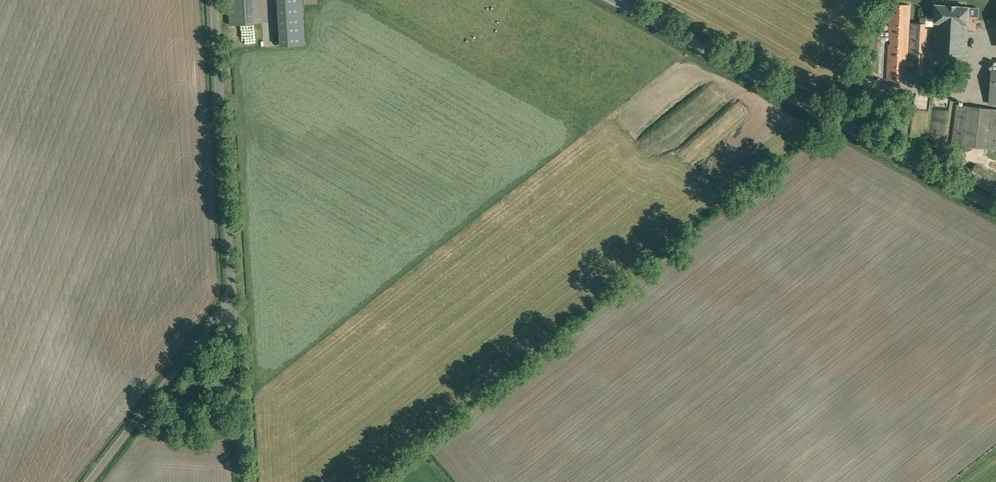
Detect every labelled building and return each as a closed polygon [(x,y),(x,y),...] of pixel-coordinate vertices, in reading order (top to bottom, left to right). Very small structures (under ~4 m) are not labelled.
[(254,23),(253,0),(229,0),(230,25),(254,23)] [(281,46),(305,44),(302,0),(278,0),(281,46)] [(926,24),(910,23),(911,4),(890,4),(886,80),(907,81),(908,73),(924,73),(926,24)] [(935,23),(934,53),(950,53),(966,54),(968,25),(968,23),(970,22),(970,18),(969,16),(968,16),(969,7),(952,6),(935,5),(934,23),(935,23)] [(951,144),(961,145),(995,150),(995,108),(966,105),(956,104),(951,144)] [(995,181),(995,176),(975,165),(967,179),(990,192),(995,181)]
